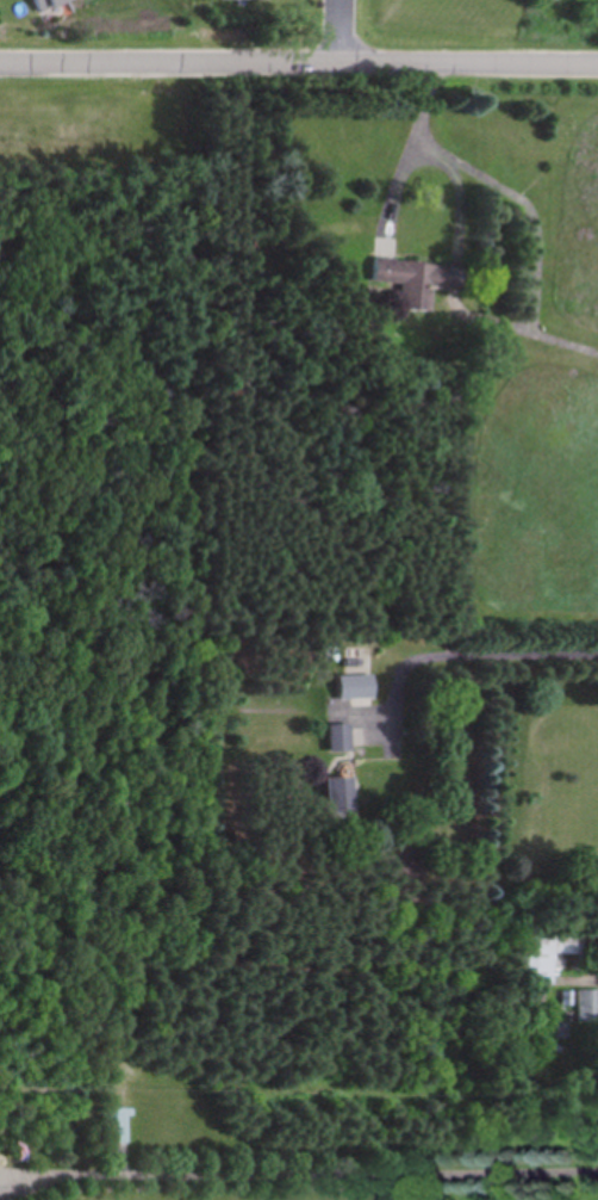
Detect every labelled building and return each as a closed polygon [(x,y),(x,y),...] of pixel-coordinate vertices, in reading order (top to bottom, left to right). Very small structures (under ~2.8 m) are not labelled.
[(397,283),(395,309),(425,311),(426,287),(442,288),(444,264),(368,259),(367,281),(397,283)] [(366,676),(333,676),(333,697),(366,697),(366,676)] [(346,752),(346,725),(325,725),(325,752),(346,752)] [(319,779),(321,819),(347,818),(345,777),(319,779)] [(507,984),(543,983),(542,935),(507,935),(507,984)] [(597,990),(572,990),(572,1023),(597,1023),(597,990)] [(128,1145),(128,1109),(98,1109),(98,1145),(128,1145)]
